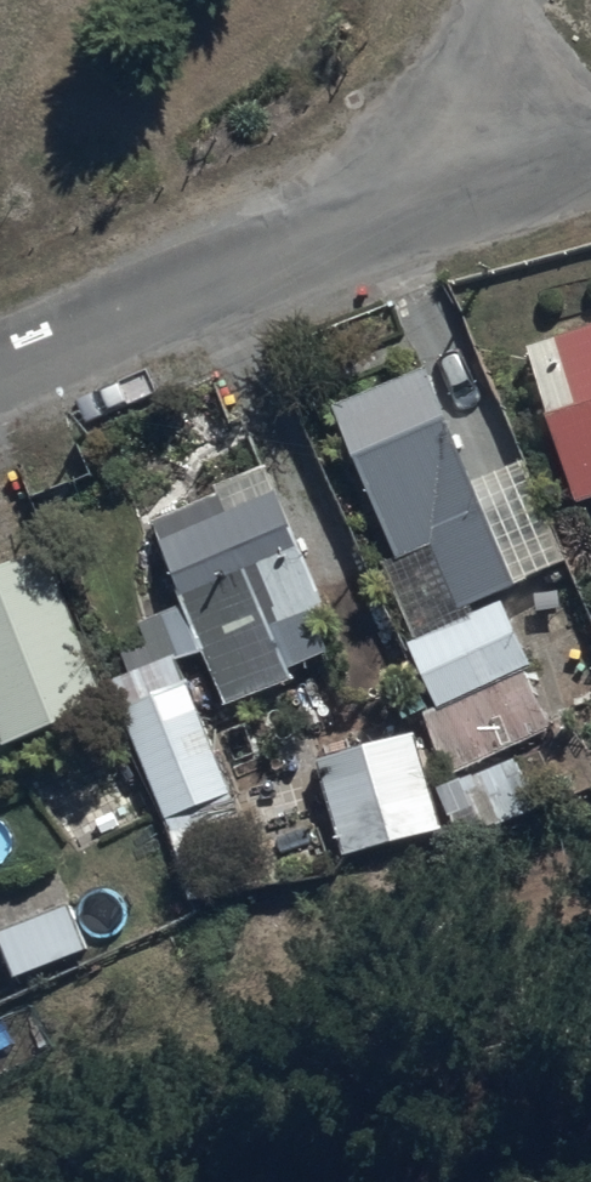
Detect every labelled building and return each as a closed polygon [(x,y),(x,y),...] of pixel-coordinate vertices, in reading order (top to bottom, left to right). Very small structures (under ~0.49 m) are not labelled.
[(528,343),(576,500),(590,495),(590,324),(528,343)] [(536,808),(508,747),(554,728),(499,594),(514,588),(423,369),(332,407),(395,561),(385,565),(416,641),(407,644),(434,708),(423,713),(414,693),(394,701),(407,733),(414,730),(460,849),(488,837),(485,830),(536,808)] [(153,832),(187,906),(220,892),(216,880),(233,873),(219,842),(249,830),(179,664),(206,653),(228,707),(295,678),(291,668),(329,652),(316,621),(326,616),(266,470),(149,519),(181,611),(138,629),(144,644),(118,654),(128,678),(108,686),(167,826),(153,832)] [(0,569),(0,740),(2,744),(107,704),(48,551),(0,569)] [(414,735),(316,762),(343,859),(441,830),(414,735)] [(0,933),(0,941),(14,979),(88,949),(70,905),(0,933)]
